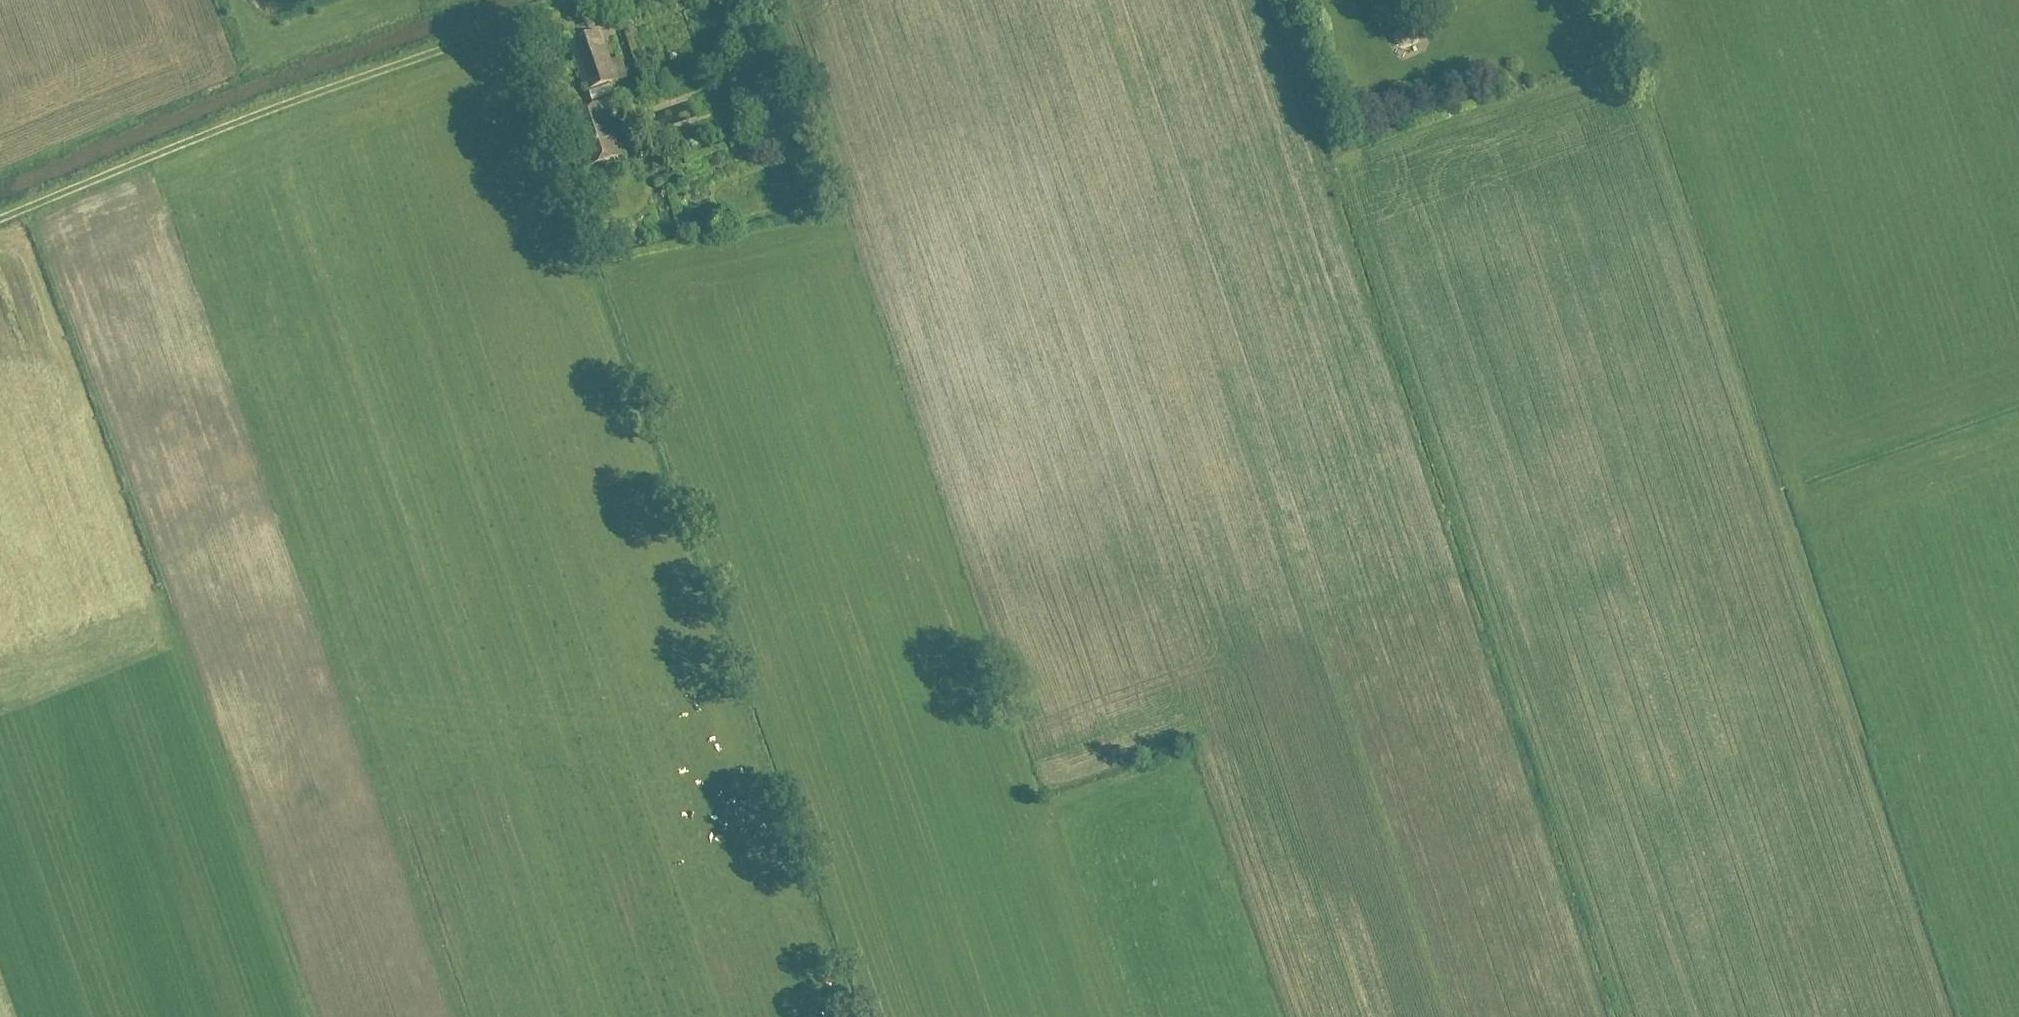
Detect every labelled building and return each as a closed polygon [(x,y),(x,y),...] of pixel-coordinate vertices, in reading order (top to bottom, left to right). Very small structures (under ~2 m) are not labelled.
[(610,6),(582,15),(587,29),(614,20),(610,6)] [(1416,44),(1419,37),(1416,28),(1406,25),(1396,29),(1392,38),(1395,46),(1403,49),(1416,44)] [(588,91),(593,108),(569,116),(587,169),(621,158),(603,105),(601,105),(600,103),(614,99),(609,84),(616,82),(599,33),(568,44),(585,92),(588,91)] [(638,164),(647,161),(643,149),(633,151),(638,164)]
